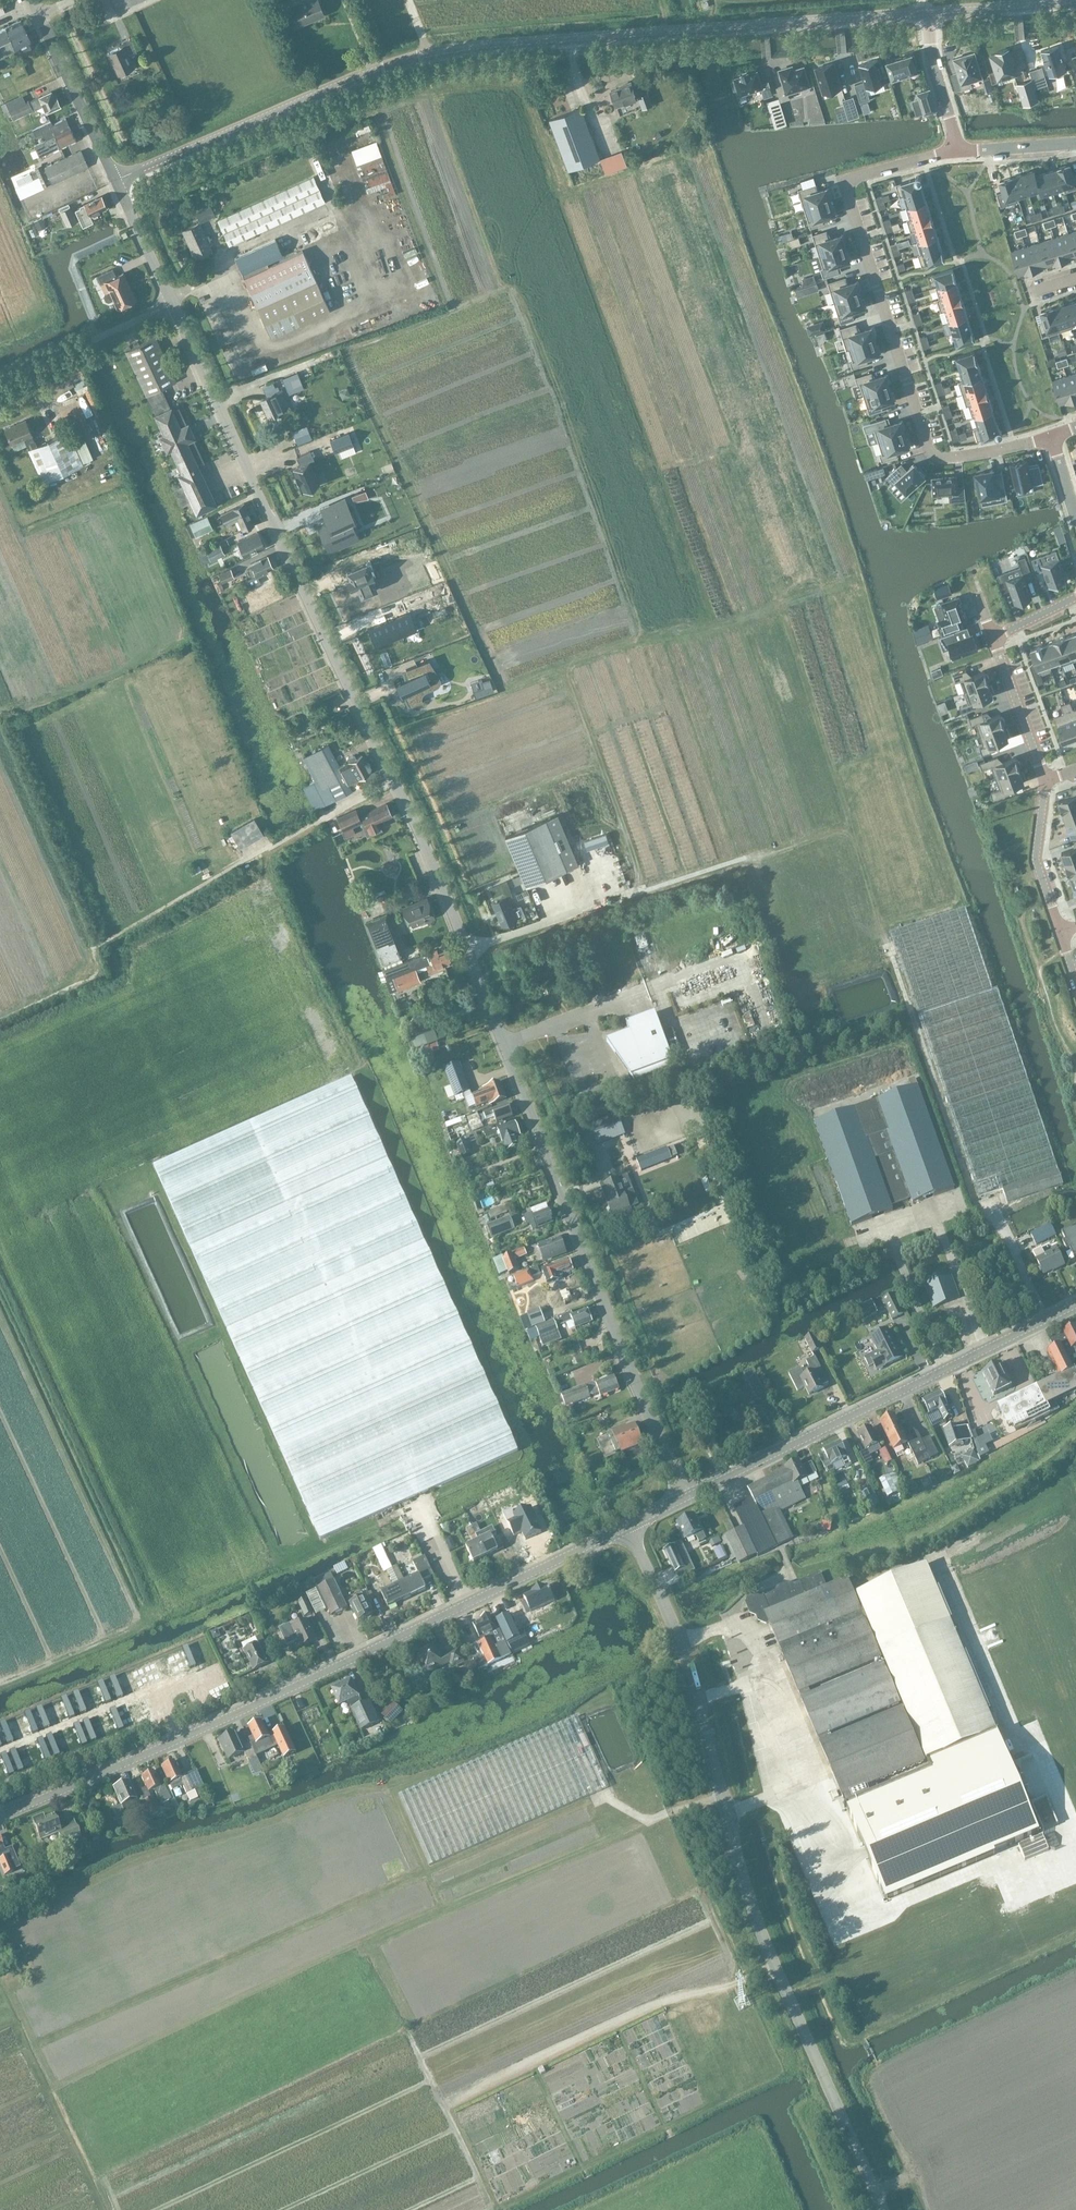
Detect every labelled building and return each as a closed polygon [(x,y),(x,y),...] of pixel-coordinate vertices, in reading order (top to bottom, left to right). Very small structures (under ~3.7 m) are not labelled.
[(138,0),(113,0),(117,9),(138,0)] [(323,13),(317,0),(307,0),(290,7),(298,25),(307,21),(306,19),(323,13)] [(17,50),(18,53),(21,54),(29,50),(31,48),(28,43),(30,42),(21,20),(0,30),(0,58),(17,50)] [(129,57),(136,52),(130,39),(124,42),(124,45),(107,54),(113,67),(114,66),(118,75),(134,67),(129,57)] [(1041,50),(1041,51),(1049,76),(1050,76),(1066,70),(1066,71),(1067,71),(1067,70),(1066,70),(1058,45),(1059,45),(1058,45),(1042,51),(1041,50)] [(991,55),(998,78),(1015,73),(1008,48),(997,52),(998,53),(991,55)] [(958,73),(951,75),(956,90),(970,86),(969,82),(981,78),(982,78),(982,77),(981,77),(974,54),(974,53),(973,53),(955,59),(954,59),(953,59),(954,60),(958,73)] [(893,78),(898,77),(916,71),(917,71),(917,70),(916,70),(915,64),(917,63),(914,55),(912,56),(912,55),(912,54),(910,54),(910,55),(902,57),(896,59),(888,62),(886,62),(887,63),(890,73),(892,78),(891,78),(892,79),(893,78)] [(864,82),(855,85),(860,103),(870,100),(867,89),(885,83),(878,59),(859,65),(864,82)] [(834,63),(815,69),(823,94),(842,88),(834,63)] [(784,85),(777,88),(781,101),(789,98),(787,93),(809,86),(803,67),(793,71),(792,71),(789,72),(787,68),(779,71),(784,85)] [(735,81),(732,82),(734,90),(737,89),(739,95),(761,88),(764,98),(772,95),(768,81),(761,84),(757,72),(757,71),(756,71),(756,72),(749,74),(748,72),(748,71),(747,72),(742,73),(741,74),(742,76),(735,78),(734,79),(735,81)] [(1045,77),(1033,81),(1035,88),(1048,84),(1045,77)] [(1032,80),(1017,84),(1024,105),(1038,101),(1032,80)] [(616,106),(637,98),(631,82),(623,85),(623,86),(611,91),(616,106)] [(46,113),(60,106),(56,97),(54,98),(51,91),(39,97),(30,101),(34,109),(43,106),(46,113)] [(28,101),(25,102),(22,96),(1,105),(4,112),(9,110),(13,120),(33,111),(28,101)] [(853,96),(842,100),(848,119),(859,115),(853,96)] [(922,106),(921,106),(923,114),(925,114),(924,114),(935,110),(935,111),(936,110),(936,109),(933,102),(932,102),(922,106)] [(550,120),(569,171),(600,159),(581,108),(550,120)] [(54,136),(70,128),(66,118),(52,124),(51,121),(32,130),(35,136),(42,133),(46,140),(54,136)] [(368,127),(354,131),(356,137),(370,132),(368,127)] [(54,136),(46,140),(34,146),(39,157),(76,140),(70,128),(54,136)] [(376,141),(351,150),(358,169),(383,160),(376,141)] [(52,184),(88,167),(81,151),(44,168),(52,184)] [(600,160),(604,176),(626,170),(622,154),(600,160)] [(1057,169),(1063,187),(1065,192),(1075,188),(1075,174),(1073,175),(1069,164),(1057,168),(1057,169)] [(46,176),(41,165),(34,168),(40,180),(46,176)] [(1047,172),(1053,190),(1063,187),(1057,169),(1047,172)] [(1039,189),(1033,171),(1023,174),(1029,193),(1039,189)] [(1033,171),(1039,189),(1041,194),(1053,190),(1047,172),(1036,176),(1034,171),(1033,171)] [(366,196),(385,190),(383,183),(390,181),(387,172),(366,179),(369,188),(364,190),(366,196)] [(30,173),(16,180),(19,187),(33,180),(30,173)] [(1029,193),(1023,174),(1012,178),(1018,196),(1029,193)] [(923,189),(920,181),(921,181),(921,180),(921,179),(921,178),(921,177),(920,177),(920,176),(919,176),(918,176),(917,176),(916,176),(916,177),(915,177),(915,178),(896,185),(900,197),(905,196),(905,195),(923,189)] [(217,221),(229,246),(325,202),(313,177),(217,221)] [(1018,196),(1012,178),(1012,177),(1000,181),(1003,191),(997,193),(1001,207),(1008,205),(1006,200),(1018,196)] [(383,185),(387,198),(395,195),(390,182),(383,185)] [(798,190),(804,209),(830,201),(829,196),(831,195),(828,188),(818,191),(816,185),(816,184),(798,190)] [(926,201),(923,189),(905,195),(905,196),(908,206),(908,207),(926,201)] [(106,208),(101,196),(79,206),(80,207),(75,210),(82,226),(92,221),(90,215),(106,208)] [(830,201),(804,209),(810,228),(824,224),(824,223),(822,218),(836,213),(834,206),(832,206),(830,201)] [(930,213),(926,201),(908,207),(908,206),(906,207),(909,219),(930,213)] [(68,204),(59,208),(66,226),(76,221),(68,204)] [(200,222),(215,215),(210,206),(195,213),(200,222)] [(909,219),(907,219),(911,232),(916,230),(934,224),(930,213),(909,219)] [(46,228),(41,218),(34,221),(38,231),(46,228)] [(198,223),(183,230),(193,252),(196,258),(209,252),(211,251),(207,243),(209,241),(210,239),(208,236),(205,238),(198,223)] [(938,236),(934,224),(916,230),(919,241),(919,242),(938,236)] [(818,252),(819,256),(832,252),(845,248),(844,243),(845,242),(843,235),(829,239),(826,231),(827,231),(826,230),(812,235),(818,252)] [(1075,256),(1069,233),(1054,238),(1062,261),(1070,259),(1070,258),(1075,256)] [(919,241),(917,242),(920,254),(921,254),(941,247),(938,236),(919,242),(919,241)] [(1040,243),(1047,265),(1053,263),(1053,264),(1062,261),(1054,238),(1040,243)] [(268,267),(267,266),(266,263),(282,255),(275,239),(235,258),(242,274),(260,266),(262,270),(243,278),(270,337),(330,311),(303,251),(268,267)] [(1047,265),(1040,243),(1025,247),(1033,270),(1041,268),(1041,267),(1047,265)] [(920,254),(918,254),(922,267),(945,260),(941,247),(921,254),(920,254)] [(1033,270),(1025,247),(1011,252),(1018,274),(1024,272),(1024,273),(1033,270)] [(832,252),(819,256),(823,268),(851,260),(849,252),(847,253),(846,252),(845,248),(832,252)] [(117,308),(136,300),(123,273),(116,276),(113,269),(97,277),(100,285),(105,282),(109,290),(105,291),(105,295),(107,300),(110,301),(113,300),(117,308)] [(936,287),(957,281),(953,269),(935,274),(938,286),(936,287)] [(828,283),(834,302),(860,294),(858,289),(860,288),(858,281),(847,284),(845,278),(846,278),(846,277),(828,283)] [(937,300),(960,293),(957,281),(936,287),(939,299),(937,299),(937,300)] [(417,293),(421,303),(430,299),(426,289),(417,293)] [(960,293),(937,300),(941,312),(964,304),(960,293)] [(860,294),(834,302),(841,324),(855,319),(854,319),(851,311),(866,306),(863,299),(862,299),(860,294)] [(1065,305),(1070,323),(1075,321),(1075,301),(1065,305)] [(949,322),(968,316),(964,304),(941,312),(946,310),(949,322)] [(1065,305),(1053,308),(1061,331),(1072,328),(1070,323),(1065,305)] [(1061,331),(1053,308),(1053,307),(1041,311),(1044,322),(1038,324),(1042,337),(1061,331)] [(968,316),(949,322),(953,333),(971,327),(968,316)] [(846,350),(849,349),(875,341),(873,336),(875,335),(873,328),(858,332),(856,324),(856,323),(840,329),(846,350)] [(971,327),(953,333),(957,345),(975,339),(971,327)] [(145,394),(161,387),(175,381),(155,337),(139,344),(138,341),(133,344),(134,346),(125,351),(145,394)] [(329,340),(313,345),(315,351),(331,346),(329,340)] [(849,349),(852,360),(850,361),(852,368),(869,363),(868,363),(866,357),(880,353),(881,353),(880,351),(878,345),(876,346),(875,341),(849,349)] [(974,351),(956,357),(960,369),(978,363),(974,351)] [(959,382),(982,375),(978,363),(960,369),(961,372),(956,374),(959,382)] [(880,390),(890,387),(888,382),(890,381),(887,374),(880,376),(873,379),(871,373),(872,373),(872,372),(855,378),(857,384),(860,384),(864,395),(880,390)] [(1067,376),(1074,400),(1075,399),(1075,373),(1067,376)] [(985,387),(982,375),(959,382),(962,394),(985,387)] [(1074,400),(1067,376),(1052,381),(1059,404),(1065,402),(1074,400)] [(166,398),(161,387),(145,394),(150,405),(166,398)] [(891,392),(890,387),(880,390),(864,395),(870,414),(880,411),(884,410),(883,409),(881,404),(895,399),(893,392),(891,392)] [(969,405),(989,398),(985,387),(962,394),(966,406),(969,405)] [(279,390),(275,392),(261,398),(269,417),(284,410),(284,409),(289,407),(286,399),(284,400),(279,390)] [(167,451),(171,449),(192,439),(194,438),(188,424),(186,425),(178,409),(172,412),(170,408),(166,398),(150,405),(155,415),(164,435),(160,437),(167,451)] [(972,417),(975,416),(993,410),(989,399),(989,398),(969,405),(972,417)] [(975,416),(978,427),(997,422),(993,410),(975,416)] [(25,420),(5,428),(12,445),(14,449),(26,444),(28,449),(42,482),(83,465),(68,432),(36,445),(32,436),(25,420)] [(874,430),(878,442),(880,441),(904,434),(903,429),(905,428),(902,421),(880,428),(874,430)] [(978,427),(973,428),(977,441),(982,440),(996,435),(997,435),(997,436),(998,436),(999,436),(1000,436),(1000,435),(1001,435),(1001,434),(1001,433),(1002,433),(1001,432),(1001,431),(1000,431),(1000,430),(999,430),(997,422),(978,427)] [(348,433),(330,440),(335,453),(339,451),(353,445),(348,433)] [(880,441),(878,442),(880,447),(882,454),(880,454),(880,455),(882,461),(898,456),(896,450),(910,446),(908,438),(906,439),(904,434),(880,441)] [(1075,442),(1075,435),(1059,438),(1060,445),(1075,442)] [(204,464),(192,439),(171,449),(182,473),(178,475),(183,484),(174,488),(181,505),(191,501),(196,513),(215,504),(198,466),(204,464)] [(86,441),(80,443),(83,452),(89,450),(86,441)] [(303,491),(303,492),(319,484),(319,483),(309,462),(314,460),(310,451),(296,458),(300,465),(293,469),(297,477),(295,477),(294,478),(296,482),(298,485),(298,484),(300,484),(303,491)] [(1031,473),(1029,463),(1011,466),(1016,494),(1041,490),(1038,472),(1031,473)] [(899,466),(887,477),(893,484),(896,481),(906,492),(925,476),(914,464),(904,472),(899,466)] [(864,473),(866,479),(875,477),(880,475),(885,473),(883,467),(880,468),(873,470),(864,473)] [(1008,500),(1002,471),(1001,471),(1002,474),(994,476),(993,470),(976,474),(980,497),(1005,492),(1007,500),(999,501),(999,502),(1008,500)] [(932,478),(934,496),(957,494),(957,501),(965,501),(964,485),(957,486),(956,476),(932,478)] [(242,530),(253,524),(244,505),(242,504),(233,509),(221,515),(225,523),(237,518),(242,530)] [(329,522),(320,526),(330,549),(349,540),(345,530),(354,526),(345,506),(326,515),(329,522)] [(206,516),(190,523),(186,525),(191,538),(212,528),(206,516)] [(264,547),(257,532),(237,541),(245,557),(264,547)] [(208,561),(225,553),(220,544),(203,552),(208,561)] [(256,575),(272,568),(267,556),(250,563),(252,567),(248,569),(251,577),(256,575)] [(1032,559),(1036,573),(1043,570),(1049,587),(1067,581),(1059,559),(1042,565),(1039,557),(1032,559)] [(364,563),(345,571),(348,577),(345,578),(349,587),(356,585),(360,595),(376,588),(371,579),(373,578),(369,569),(367,570),(364,563)] [(230,569),(219,574),(222,582),(234,577),(230,569)] [(1003,592),(1010,589),(1015,604),(1032,598),(1023,574),(1007,580),(1005,573),(997,576),(1003,592)] [(967,619),(959,597),(941,603),(948,621),(938,624),(942,635),(965,627),(962,621),(967,619)] [(374,647),(417,630),(417,629),(416,629),(410,613),(410,612),(367,629),(368,629),(374,646),(374,647)] [(950,648),(954,658),(978,650),(972,634),(957,640),(954,632),(939,637),(944,650),(950,648)] [(1064,637),(1073,661),(1075,660),(1075,634),(1075,633),(1064,637)] [(1064,636),(1053,640),(1060,660),(1071,656),(1072,661),(1073,661),(1064,637),(1064,636)] [(1060,660),(1053,640),(1042,645),(1049,664),(1060,660)] [(1051,669),(1042,645),(1031,649),(1039,673),(1051,669)] [(401,696),(403,695),(407,706),(407,707),(422,702),(422,701),(419,702),(417,697),(417,696),(417,695),(418,695),(427,689),(427,690),(432,687),(432,686),(434,685),(435,685),(435,684),(436,683),(436,682),(433,675),(434,675),(432,671),(428,660),(429,660),(429,659),(406,670),(406,671),(407,670),(409,677),(395,683),(401,696)] [(960,681),(964,692),(989,683),(988,681),(989,679),(988,675),(985,674),(984,671),(969,677),(966,671),(953,675),(956,682),(960,681)] [(472,691),(475,698),(494,691),(489,678),(481,681),(483,687),(472,691)] [(989,683),(964,692),(968,703),(959,707),(961,714),(979,707),(977,701),(992,695),(992,694),(994,693),(991,685),(989,686),(988,684),(989,684),(989,683)] [(1075,732),(1075,708),(1075,709),(1072,708),(1070,701),(1065,703),(1075,732)] [(1062,741),(1075,737),(1075,732),(1065,703),(1061,705),(1063,711),(1062,714),(1053,717),(1062,741)] [(976,723),(980,735),(1004,726),(1003,724),(1005,722),(1003,718),(1001,717),(1000,715),(999,714),(984,720),(982,713),(969,718),(971,725),(976,723)] [(984,746),(979,748),(982,755),(995,750),(993,744),(1008,738),(1007,737),(1010,736),(1007,728),(1005,729),(1004,727),(1004,726),(980,735),(984,746)] [(327,744),(303,757),(315,780),(309,783),(321,807),(352,791),(348,783),(353,783),(357,782),(358,780),(357,778),(370,771),(369,769),(370,767),(370,765),(369,763),(368,763),(366,762),(362,755),(356,758),(355,756),(353,756),(349,758),(348,757),(347,758),(347,759),(347,760),(348,761),(349,762),(339,767),(327,744)] [(991,767),(995,778),(1020,769),(1019,767),(1020,765),(1019,761),(1016,760),(1016,758),(1015,758),(1015,757),(1000,763),(997,757),(980,763),(982,770),(991,767)] [(978,762),(963,767),(965,775),(981,770),(978,762)] [(1020,769),(995,778),(999,789),(990,793),(993,800),(1011,793),(1008,787),(1024,781),(1023,779),(1025,779),(1022,771),(1020,772),(1019,770),(1020,770),(1020,769)] [(1072,789),(1074,795),(1058,801),(1062,812),(1075,807),(1075,787),(1072,789)] [(386,803),(371,811),(370,811),(371,812),(361,816),(369,832),(384,825),(384,824),(382,820),(392,815),(386,803)] [(1062,812),(1062,813),(1063,813),(1067,823),(1075,820),(1075,807),(1062,812)] [(356,809),(337,818),(343,831),(362,822),(356,809)] [(558,814),(546,819),(506,836),(527,886),(579,864),(558,814)] [(1067,823),(1071,835),(1075,833),(1075,820),(1067,823)] [(250,822),(232,828),(236,841),(230,843),(232,850),(238,849),(241,859),(260,853),(250,822)] [(600,848),(601,844),(600,840),(599,839),(597,837),(594,835),(591,835),(588,835),(584,837),(583,839),(582,840),(581,844),(582,848),(584,851),(587,853),(590,854),(593,854),(595,853),(597,852),(599,850),(600,848)] [(1053,860),(1061,855),(1057,847),(1049,852),(1053,860)] [(1065,865),(1075,862),(1075,847),(1061,853),(1065,864),(1065,865)] [(1065,865),(1069,876),(1069,875),(1070,876),(1075,874),(1075,862),(1065,865)] [(181,880),(201,874),(200,868),(179,874),(181,880)] [(506,881),(490,888),(496,901),(493,902),(502,925),(517,919),(516,918),(524,915),(521,906),(513,909),(508,897),(512,895),(506,881)] [(521,901),(531,897),(528,889),(518,894),(521,901)] [(428,898),(401,909),(406,923),(410,921),(412,926),(434,917),(429,903),(430,902),(428,898)] [(978,1198),(1003,1190),(1058,1171),(997,988),(992,990),(965,909),(890,934),(917,1015),(978,1198)] [(384,960),(398,955),(391,936),(384,917),(369,923),(376,942),(377,941),(384,960)] [(436,949),(382,970),(378,972),(382,982),(386,981),(390,991),(397,989),(397,990),(420,981),(415,969),(422,966),(426,965),(429,973),(445,967),(445,966),(450,964),(448,960),(450,959),(446,949),(438,952),(436,949)] [(736,1003),(739,1014),(749,1011),(746,1000),(736,1003)] [(626,1024),(630,1035),(609,1043),(607,1041),(630,1074),(634,1080),(674,1065),(655,1013),(654,1014),(655,1016),(628,1026),(627,1024),(626,1024)] [(749,1014),(739,1016),(742,1028),(751,1027),(749,1014)] [(424,1240),(388,1158),(351,1077),(154,1165),(190,1247),(320,1538),(517,1449),(424,1240)] [(911,1088),(856,1108),(814,1123),(851,1225),(893,1210),(891,1205),(911,1198),(913,1203),(954,1189),(928,1117),(918,1086),(917,1086),(915,1078),(908,1080),(911,1088)] [(456,1080),(440,1086),(451,1114),(466,1108),(456,1080)] [(484,1091),(472,1095),(476,1107),(488,1102),(489,1105),(506,1098),(499,1082),(483,1088),(484,1091)] [(484,1115),(486,1120),(488,1125),(512,1116),(508,1105),(484,1114),(484,1115)] [(486,1120),(484,1115),(479,1116),(478,1113),(467,1117),(470,1124),(467,1125),(469,1130),(470,1131),(473,1131),(483,1127),(481,1122),(486,1120)] [(605,1128),(610,1141),(627,1134),(621,1121),(605,1128)] [(505,1122),(483,1130),(486,1139),(499,1134),(503,1143),(504,1142),(507,1151),(519,1146),(515,1138),(520,1136),(515,1122),(507,1125),(505,1122)] [(461,1157),(468,1155),(463,1142),(457,1144),(461,1157)] [(667,1147),(636,1159),(642,1172),(672,1159),(667,1147)] [(699,1152),(694,1154),(698,1166),(703,1164),(699,1152)] [(1063,1185),(1058,1171),(1003,1190),(1007,1204),(1063,1185)] [(605,1185),(604,1185),(610,1199),(606,1201),(612,1215),(613,1215),(613,1216),(614,1219),(617,1220),(630,1214),(631,1212),(630,1208),(638,1204),(633,1190),(624,1194),(618,1179),(618,1180),(605,1185)] [(478,1200),(480,1207),(494,1203),(491,1195),(478,1200)] [(537,1229),(554,1222),(549,1209),(533,1216),(532,1213),(523,1216),(526,1225),(535,1222),(537,1229)] [(510,1217),(487,1226),(492,1238),(515,1229),(510,1217)] [(886,1223),(889,1232),(896,1229),(893,1220),(886,1223)] [(1036,1245),(1055,1235),(1050,1224),(1031,1234),(1036,1245)] [(1061,1232),(1065,1239),(1062,1241),(1067,1249),(1069,1248),(1074,1257),(1075,1256),(1075,1224),(1061,1232)] [(544,1260),(565,1252),(561,1240),(539,1249),(544,1260)] [(512,1254),(503,1258),(502,1255),(491,1258),(497,1275),(508,1272),(509,1274),(518,1270),(514,1259),(526,1255),(523,1249),(512,1253),(512,1254)] [(1056,1269),(1064,1265),(1056,1249),(1036,1259),(1044,1274),(1055,1268),(1056,1269)] [(557,1277),(573,1270),(568,1259),(552,1266),(553,1268),(543,1272),(548,1284),(559,1280),(557,1277)] [(532,1277),(540,1273),(537,1267),(513,1276),(518,1287),(533,1280),(532,1277)] [(933,1308),(959,1298),(950,1271),(923,1281),(933,1308)] [(892,1319),(904,1314),(894,1294),(882,1299),(892,1319)] [(530,1320),(525,1322),(528,1329),(545,1322),(540,1310),(528,1315),(530,1320)] [(554,1320),(535,1327),(543,1346),(561,1339),(555,1325),(560,1323),(560,1325),(572,1321),(575,1328),(592,1322),(587,1310),(573,1315),(571,1312),(553,1319),(554,1320)] [(1074,1369),(1068,1358),(1075,1354),(1075,1326),(1063,1333),(1064,1334),(1058,1336),(1050,1340),(1054,1348),(1047,1351),(1059,1376),(1074,1369)] [(888,1329),(871,1337),(878,1351),(864,1358),(869,1367),(873,1364),(877,1370),(902,1357),(888,1329)] [(814,1354),(820,1351),(813,1337),(807,1339),(814,1354)] [(822,1386),(828,1383),(815,1357),(806,1361),(809,1367),(802,1371),(800,1368),(788,1374),(797,1391),(805,1387),(809,1395),(823,1388),(822,1386)] [(994,1395),(1012,1386),(1001,1365),(983,1374),(994,1395)] [(767,1397),(753,1369),(751,1369),(748,1369),(748,1371),(743,1373),(749,1385),(734,1393),(739,1404),(731,1408),(738,1421),(751,1415),(747,1407),(758,1401),(767,1397)] [(998,1406),(1007,1424),(1008,1423),(1009,1426),(1012,1425),(1015,1430),(1051,1413),(1047,1404),(1073,1392),(1074,1394),(1075,1393),(1075,1373),(1074,1369),(1060,1376),(1038,1387),(998,1406)] [(601,1397),(618,1390),(613,1376),(589,1386),(593,1396),(599,1394),(601,1397)] [(566,1406),(590,1397),(586,1385),(561,1394),(566,1406)] [(944,1421),(952,1416),(940,1392),(923,1400),(929,1413),(936,1410),(938,1414),(940,1413),(944,1421)] [(895,1414),(880,1422),(893,1449),(907,1442),(917,1464),(930,1458),(918,1434),(912,1430),(906,1438),(895,1414)] [(596,1418),(598,1426),(606,1424),(604,1416),(596,1418)] [(958,1429),(957,1424),(944,1428),(950,1446),(970,1440),(966,1426),(958,1429)] [(616,1455),(641,1444),(634,1427),(627,1429),(627,1427),(608,1435),(597,1440),(605,1459),(616,1454),(616,1455)] [(870,1456),(878,1452),(875,1445),(878,1444),(870,1428),(858,1433),(866,1450),(867,1449),(870,1456)] [(988,1434),(975,1441),(980,1456),(988,1452),(985,1445),(992,1441),(988,1434)] [(701,1444),(709,1440),(706,1435),(699,1438),(701,1444)] [(844,1467),(851,1464),(840,1441),(823,1449),(825,1452),(819,1455),(825,1468),(827,1473),(834,1470),(832,1465),(841,1460),(844,1467)] [(879,1453),(884,1468),(892,1465),(888,1451),(879,1453)] [(752,1498),(733,1507),(758,1556),(793,1538),(780,1511),(806,1498),(797,1482),(807,1477),(816,1472),(811,1463),(802,1467),(799,1460),(785,1468),(786,1469),(748,1488),(752,1498)] [(879,1479),(888,1497),(904,1489),(896,1472),(879,1479)] [(846,1482),(837,1486),(840,1493),(849,1488),(846,1482)] [(869,1509),(880,1504),(872,1488),(862,1493),(869,1509)] [(503,1490),(477,1502),(479,1505),(505,1493),(503,1490)] [(511,1509),(503,1514),(514,1536),(522,1533),(525,1540),(541,1533),(534,1519),(536,1518),(531,1507),(514,1515),(511,1509)] [(699,1542),(706,1539),(697,1520),(695,1521),(692,1515),(679,1522),(682,1528),(680,1529),(685,1539),(695,1534),(699,1542)] [(473,1562),(486,1556),(471,1526),(468,1519),(462,1522),(473,1543),(466,1547),(473,1562)] [(471,1526),(486,1556),(498,1550),(492,1537),(496,1535),(492,1527),(481,1533),(476,1524),(471,1526)] [(675,1573),(686,1567),(675,1544),(664,1550),(675,1573)] [(383,1548),(375,1552),(384,1572),(392,1568),(383,1548)] [(400,1584),(407,1599),(426,1589),(422,1580),(434,1575),(425,1556),(413,1562),(419,1575),(405,1582),(398,1565),(392,1568),(400,1584)] [(926,1563),(856,1593),(926,1761),(927,1761),(997,1731),(950,1620),(926,1563)] [(748,1599),(747,1603),(751,1613),(755,1615),(757,1614),(760,1621),(766,1623),(769,1622),(779,1645),(781,1649),(782,1652),(798,1692),(881,1658),(864,1618),(863,1618),(847,1578),(826,1587),(820,1573),(792,1584),(787,1582),(776,1587),(775,1591),(764,1596),(759,1594),(748,1599)] [(331,1615),(347,1608),(334,1580),(318,1588),(331,1615)] [(388,1608),(407,1599),(400,1584),(395,1587),(381,1593),(388,1608)] [(526,1603),(522,1605),(526,1613),(530,1611),(531,1612),(554,1601),(547,1586),(545,1587),(544,1586),(531,1592),(532,1593),(523,1597),(526,1603)] [(359,1622),(373,1615),(361,1592),(354,1595),(357,1601),(350,1605),(359,1622)] [(305,1616),(313,1613),(306,1598),(298,1602),(305,1616)] [(479,1638),(497,1630),(490,1614),(481,1618),(482,1620),(473,1625),(479,1638)] [(509,1614),(496,1620),(507,1644),(520,1638),(518,1632),(509,1614)] [(291,1624),(280,1629),(287,1645),(298,1640),(302,1647),(317,1640),(307,1620),(292,1627),(291,1624)] [(262,1650),(267,1647),(262,1636),(256,1638),(258,1644),(245,1650),(254,1670),(268,1663),(262,1650)] [(488,1665),(511,1654),(505,1641),(496,1646),(491,1637),(478,1643),(488,1665)] [(479,1670),(487,1666),(477,1644),(468,1648),(479,1670)] [(452,1669),(462,1664),(456,1650),(442,1657),(438,1646),(416,1656),(425,1675),(450,1664),(452,1669)] [(809,1688),(799,1692),(801,1697),(800,1697),(816,1738),(817,1738),(819,1742),(818,1743),(842,1796),(873,1783),(924,1762),(900,1709),(830,1738),(828,1733),(898,1704),(883,1663),(811,1693),(809,1688)] [(331,1688),(340,1706),(348,1702),(362,1732),(380,1724),(369,1701),(363,1704),(351,1679),(331,1688)] [(395,1702),(383,1714),(392,1723),(404,1711),(395,1702)] [(398,1794),(429,1866),(608,1787),(577,1716),(398,1794)] [(262,1721),(249,1727),(256,1743),(261,1740),(265,1749),(273,1745),(262,1721)] [(873,1783),(842,1796),(845,1803),(843,1804),(844,1808),(846,1807),(886,1900),(1040,1831),(997,1731),(927,1761),(931,1769),(877,1791),(873,1783)] [(249,1762),(258,1758),(251,1743),(243,1746),(237,1732),(219,1740),(228,1760),(245,1753),(249,1762)] [(264,1749),(256,1752),(261,1764),(269,1760),(264,1749)] [(174,1761),(161,1766),(172,1790),(183,1785),(186,1794),(190,1801),(198,1797),(195,1790),(203,1787),(196,1770),(185,1775),(181,1777),(174,1761)] [(251,1770),(259,1768),(258,1761),(250,1763),(251,1770)] [(171,1800),(166,1790),(164,1784),(160,1786),(153,1771),(141,1776),(148,1792),(154,1789),(160,1804),(171,1800)] [(130,1801),(136,1798),(128,1781),(113,1787),(120,1805),(121,1805),(126,1817),(135,1813),(130,1801)] [(150,1816),(158,1813),(151,1798),(143,1801),(150,1816)] [(141,1820),(149,1816),(142,1801),(134,1805),(141,1820)] [(72,1818),(57,1825),(53,1816),(43,1820),(42,1818),(33,1821),(41,1840),(57,1833),(62,1846),(80,1839),(72,1818)] [(5,1850),(0,1838),(0,1864),(5,1875),(14,1871),(13,1869),(19,1867),(11,1848),(5,1850)] [(839,1902),(818,1908),(822,1919),(833,1916),(834,1920),(847,1917),(851,1931),(860,1928),(855,1910),(862,1908),(857,1890),(837,1895),(839,1902)]
